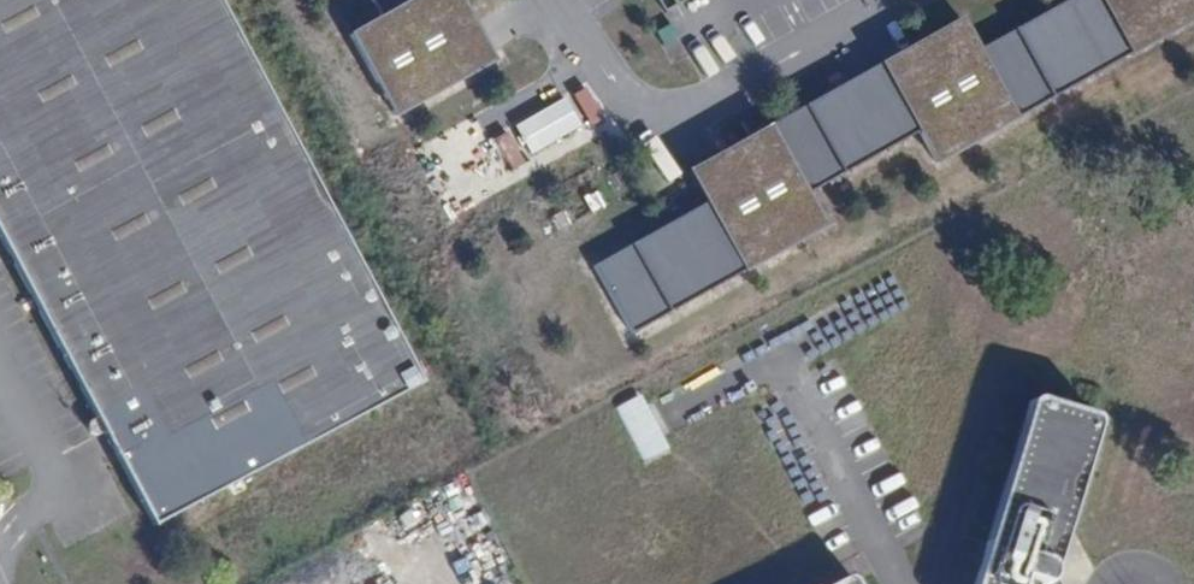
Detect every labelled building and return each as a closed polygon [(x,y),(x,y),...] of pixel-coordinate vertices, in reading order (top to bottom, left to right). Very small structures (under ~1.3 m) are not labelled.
[(154,504),(423,368),(232,0),(0,0),(0,201),(154,504)] [(371,18),(340,33),(382,119),(482,70),(448,0),(362,0),(371,18)] [(1193,27),(1193,0),(1069,0),(968,47),(959,28),(674,161),(696,210),(588,260),(620,328),(823,234),(802,188),(912,137),(921,155),(1193,27)] [(573,95),(586,126),(597,121),(585,90),(573,95)] [(561,98),(508,127),(524,156),(577,128),(561,98)] [(501,132),(488,142),(510,172),(523,162),(501,132)] [(1044,564),(1090,421),(1086,407),(1035,390),(1020,397),(960,583),(1055,583),(1044,564)] [(638,395),(615,406),(641,461),(665,451),(638,395)] [(800,583),(861,583),(856,574),(833,567),(800,583)]
